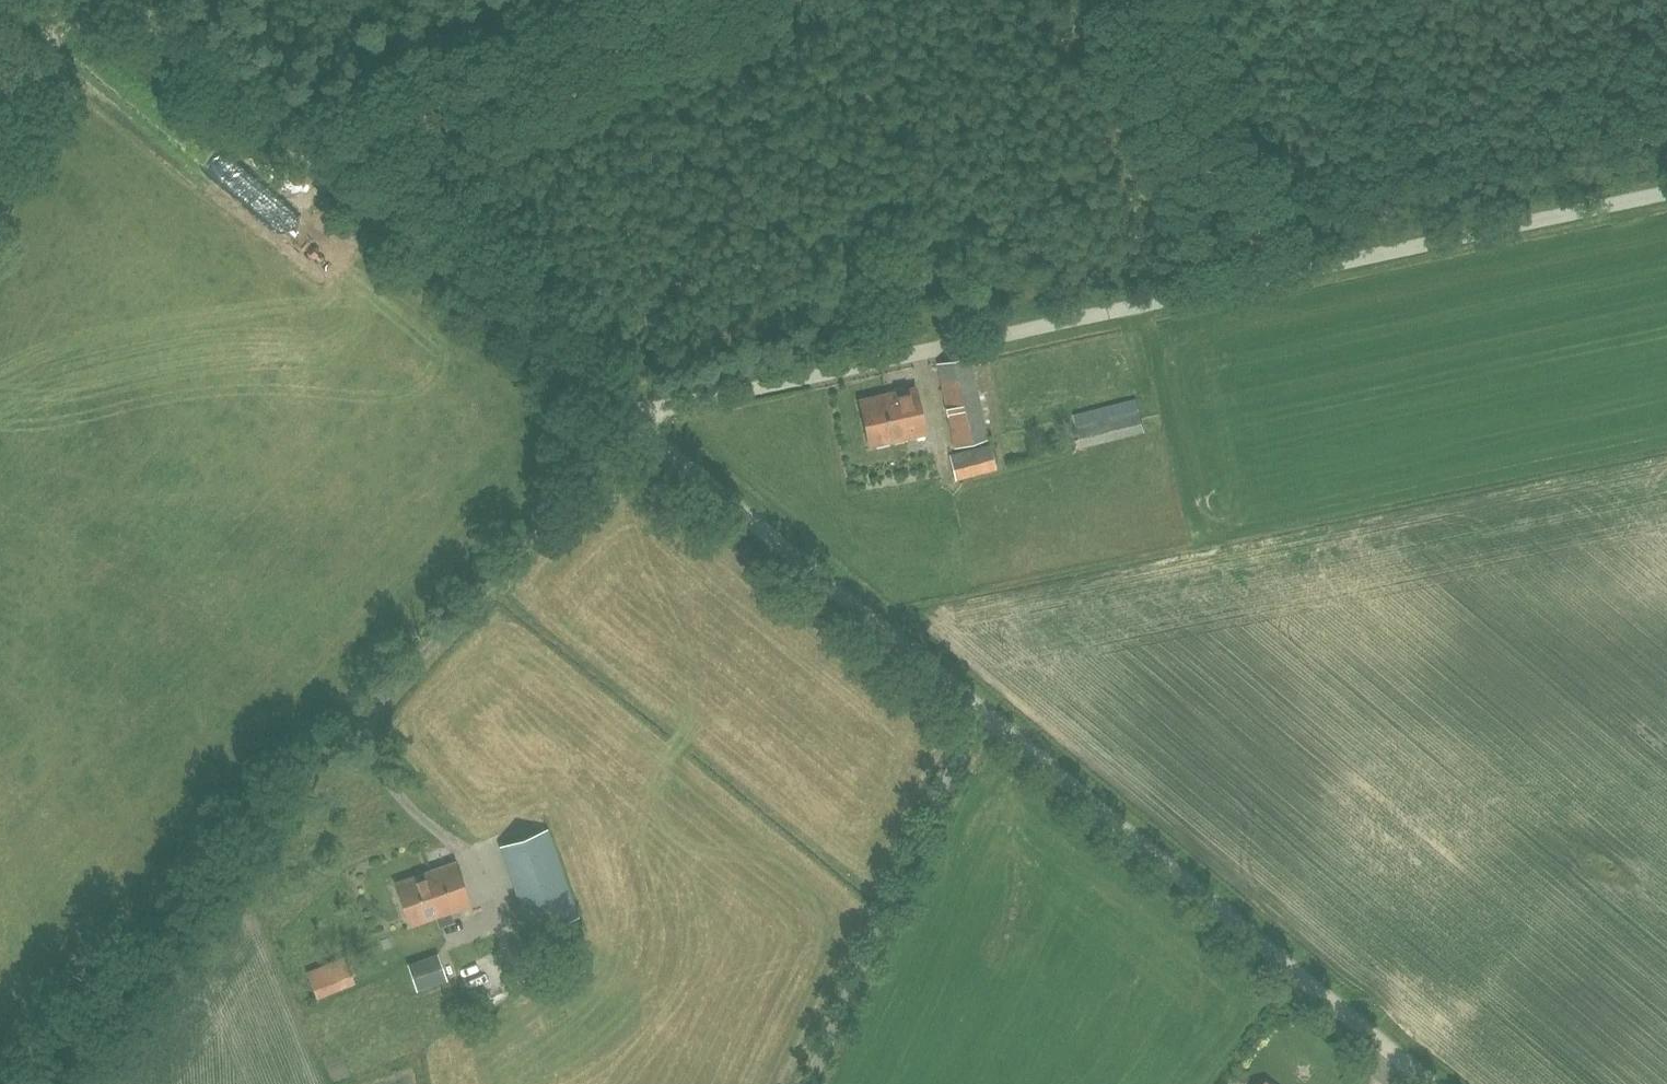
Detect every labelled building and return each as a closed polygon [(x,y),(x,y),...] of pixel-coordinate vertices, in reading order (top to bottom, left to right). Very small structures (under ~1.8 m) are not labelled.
[(956,448),(991,439),(974,356),(938,363),(955,446),(956,448)] [(871,444),(927,433),(918,388),(862,399),(871,444)] [(1081,447),(1144,433),(1136,398),(1073,412),(1081,447)] [(957,457),(960,467),(998,457),(995,447),(957,457)] [(1000,458),(957,470),(960,482),(1003,470),(1000,458)] [(503,847),(532,933),(577,918),(548,831),(503,847)] [(410,924),(471,904),(457,862),(396,882),(410,924)] [(408,965),(417,993),(447,984),(437,956),(408,965)] [(349,980),(340,957),(309,969),(318,992),(349,980)]
